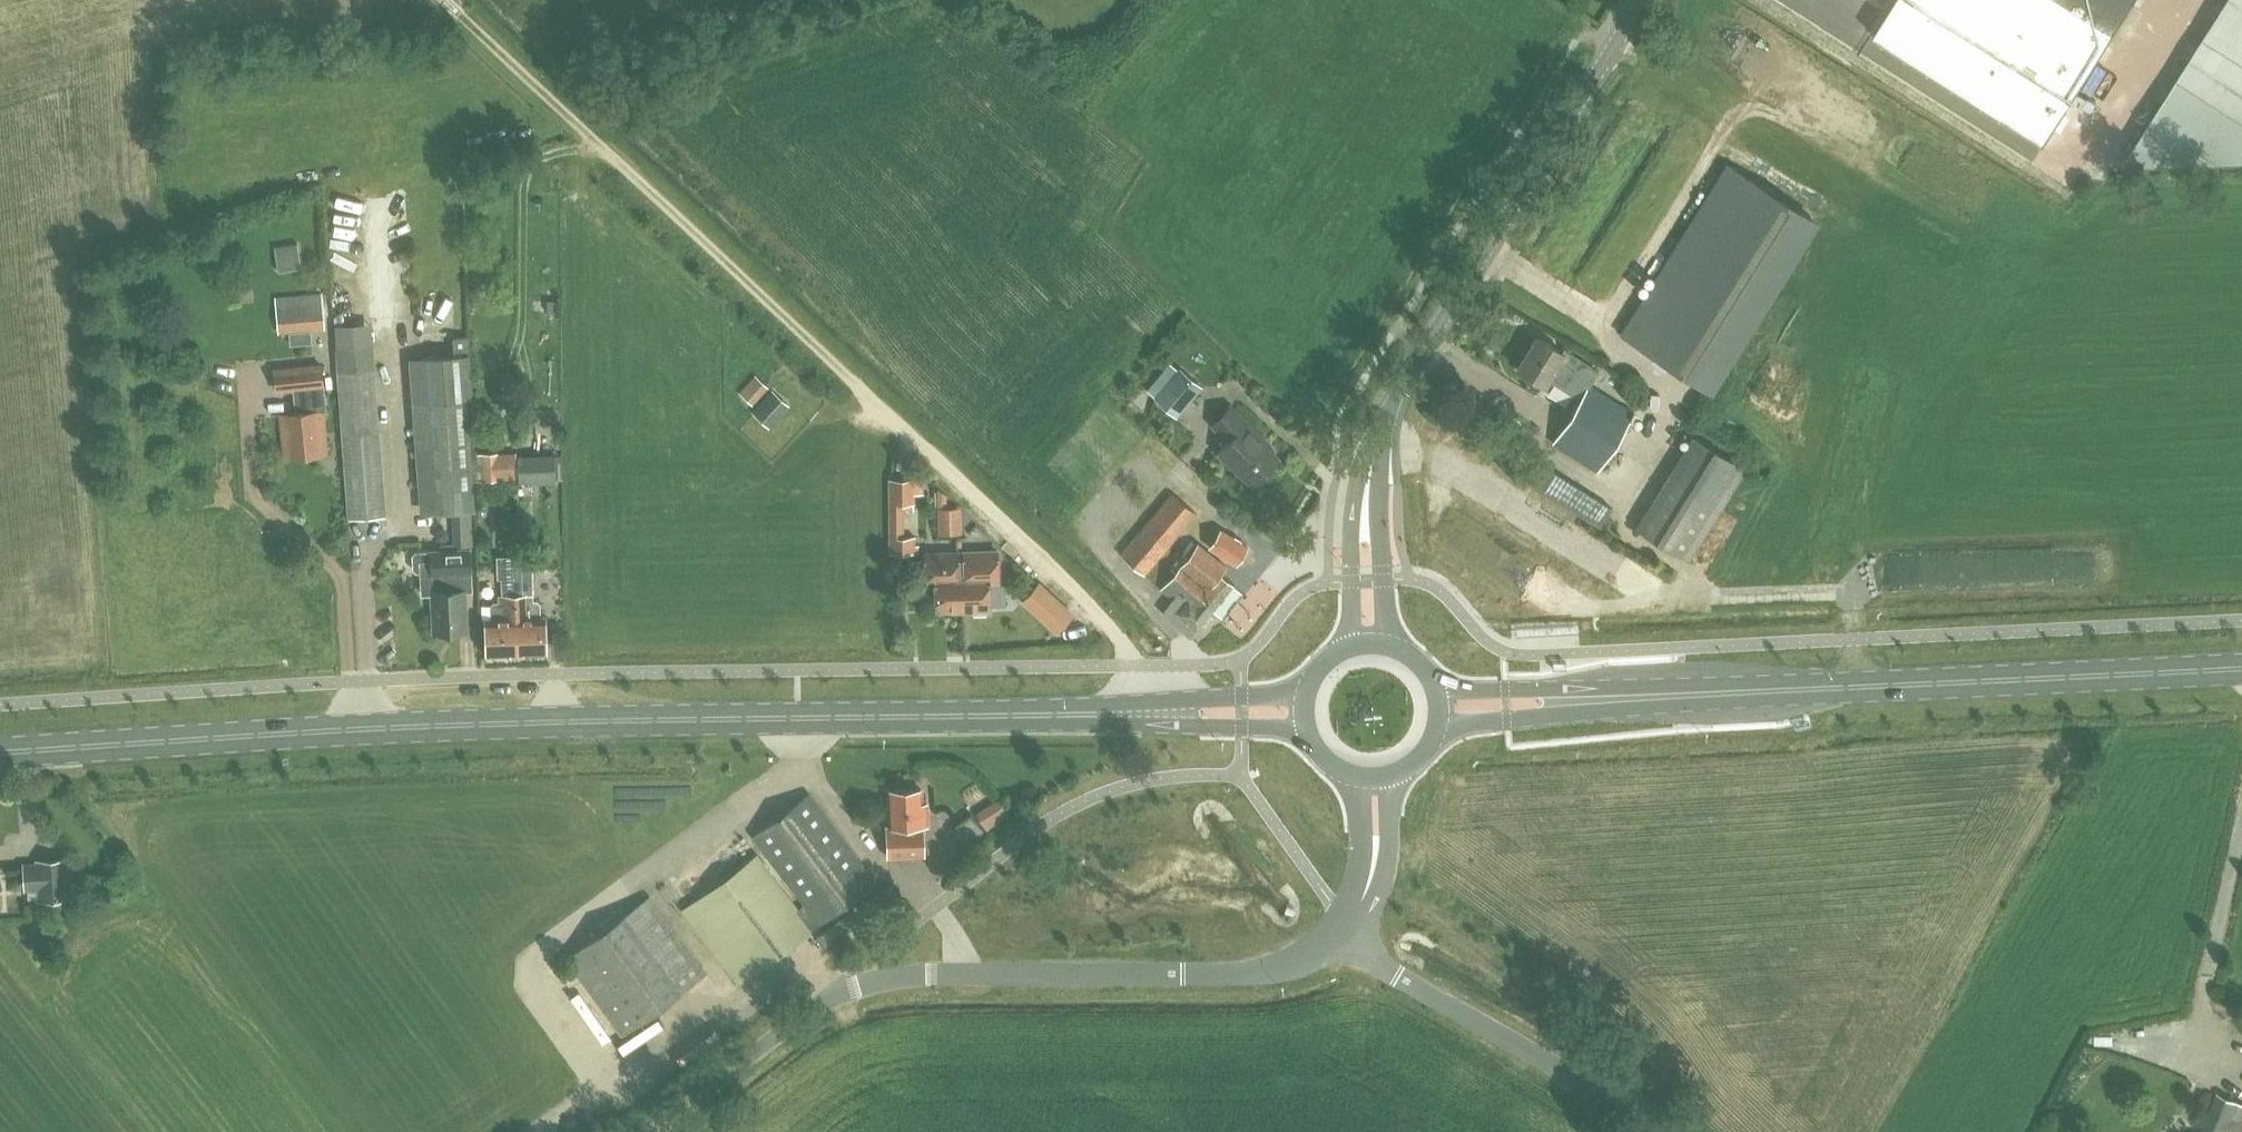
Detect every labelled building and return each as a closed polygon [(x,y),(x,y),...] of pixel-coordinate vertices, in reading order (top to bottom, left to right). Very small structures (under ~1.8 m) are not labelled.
[(2073,99),(2135,0),(1917,0),(2073,99)] [(2241,158),(2241,0),(2228,0),(2126,163),(2241,158)] [(1621,333),(1704,385),(1835,176),(1752,124),(1727,165),(1621,333)] [(339,216),(340,231),(365,229),(364,214),(339,216)] [(278,271),(302,267),(298,243),(275,246),(278,271)] [(322,291),(275,295),(278,333),(326,329),(322,291)] [(561,312),(561,299),(547,298),(547,312),(561,312)] [(349,519),(386,516),(375,364),(373,321),(335,324),(338,366),(349,519)] [(471,443),(468,401),(474,400),(469,334),(453,335),(454,352),(410,356),(413,402),(416,448),(418,448),(423,513),(477,510),(472,443),(471,443)] [(1564,351),(1536,334),(1516,366),(1546,385),(1549,380),(1579,399),(1552,442),(1598,471),(1635,412),(1591,384),(1600,370),(1566,349),(1564,351)] [(1178,369),(1170,362),(1146,390),(1155,396),(1154,398),(1177,418),(1203,386),(1180,367),(1178,369)] [(327,410),(323,363),(274,368),(276,391),(293,390),(295,413),(280,414),(284,457),(327,453),(323,410),(327,410)] [(769,427),(790,404),(772,389),(752,412),(769,427)] [(1253,485),(1279,459),(1260,441),(1263,437),(1230,405),(1212,424),(1228,439),(1217,450),(1253,485)] [(1690,561),(1748,469),(1694,434),(1635,527),(1690,561)] [(517,451),(497,452),(498,479),(518,478),(517,451)] [(554,455),(518,456),(519,482),(561,480),(564,480),(563,461),(562,461),(554,462),(554,455)] [(904,535),(904,509),(914,509),(914,493),(924,493),(924,477),(889,477),(889,552),(917,552),(916,535),(904,535)] [(1145,575),(1198,512),(1171,491),(1119,553),(1145,575)] [(938,534),(961,534),(960,507),(938,508),(938,534)] [(1237,563),(1247,546),(1221,529),(1210,547),(1237,563)] [(432,593),(466,590),(472,590),(470,548),(455,549),(454,542),(440,543),(441,549),(415,551),(412,554),(412,570),(416,572),(422,572),(423,593),(432,593)] [(1175,571),(1161,588),(1173,598),(1162,612),(1163,613),(1191,636),(1198,627),(1198,628),(1213,609),(1222,617),(1243,592),(1233,584),(1220,573),(1227,565),(1199,542),(1187,556),(1183,552),(1171,567),(1175,571)] [(962,573),(964,609),(972,608),(973,613),(987,612),(987,608),(991,608),(990,582),(999,582),(997,546),(963,547),(964,573),(962,573)] [(964,609),(962,573),(959,573),(958,551),(958,548),(925,549),(926,581),(927,581),(928,588),(935,588),(936,610),(964,609)] [(516,576),(516,589),(518,654),(548,653),(547,616),(541,616),(541,604),(537,601),(534,601),(534,594),(533,576),(533,555),(516,556),(516,576)] [(491,618),(485,618),(487,655),(518,654),(516,589),(516,576),(516,556),(497,556),(497,576),(501,576),(502,594),(498,594),(498,600),(494,601),(491,604),(491,618)] [(1039,583),(1024,600),(1057,630),(1072,613),(1039,583)] [(466,590),(432,593),(433,632),(468,630),(466,590)] [(923,803),(922,788),(888,789),(890,825),(886,825),(888,857),(924,855),(923,825),(929,824),(928,802),(923,803)] [(738,985),(877,881),(810,792),(752,835),(804,904),(799,907),(758,852),(682,909),(738,985)] [(1011,803),(988,817),(995,828),(1018,814),(1011,803)] [(71,898),(69,857),(35,859),(35,861),(22,862),(24,890),(37,890),(38,900),(71,898)] [(874,927),(908,901),(893,879),(858,904),(874,927)] [(622,1036),(683,991),(707,972),(650,893),(625,913),(565,958),(622,1036)] [(2238,1101),(2238,1100),(2217,1092),(2201,1131),(2225,1131),(2228,1124),(2241,1130),(2241,1102),(2238,1101)]
